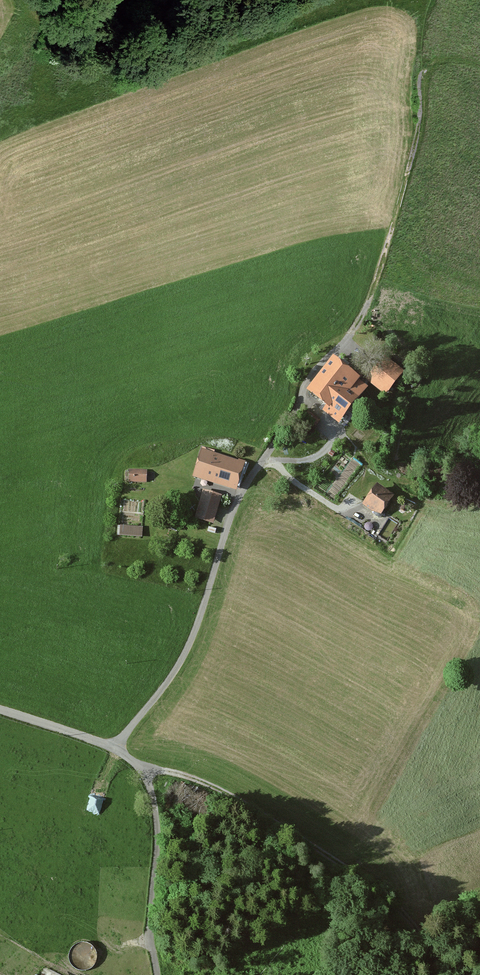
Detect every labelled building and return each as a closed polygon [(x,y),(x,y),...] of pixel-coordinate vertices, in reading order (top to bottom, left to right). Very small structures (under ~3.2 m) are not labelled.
[(386,388),(405,361),(383,346),(364,373),(386,388)] [(354,376),(329,357),(302,391),(324,408),(331,400),(343,409),(349,401),(340,394),(354,376)] [(190,478),(234,491),(243,462),(198,449),(190,478)] [(145,473),(127,472),(127,483),(145,484),(145,473)] [(393,499),(374,485),(360,505),(380,518),(393,499)] [(211,525),(219,496),(201,491),(193,520),(211,525)] [(140,530),(117,527),(116,537),(139,539),(140,530)] [(97,777),(86,810),(100,814),(110,781),(97,777)]
